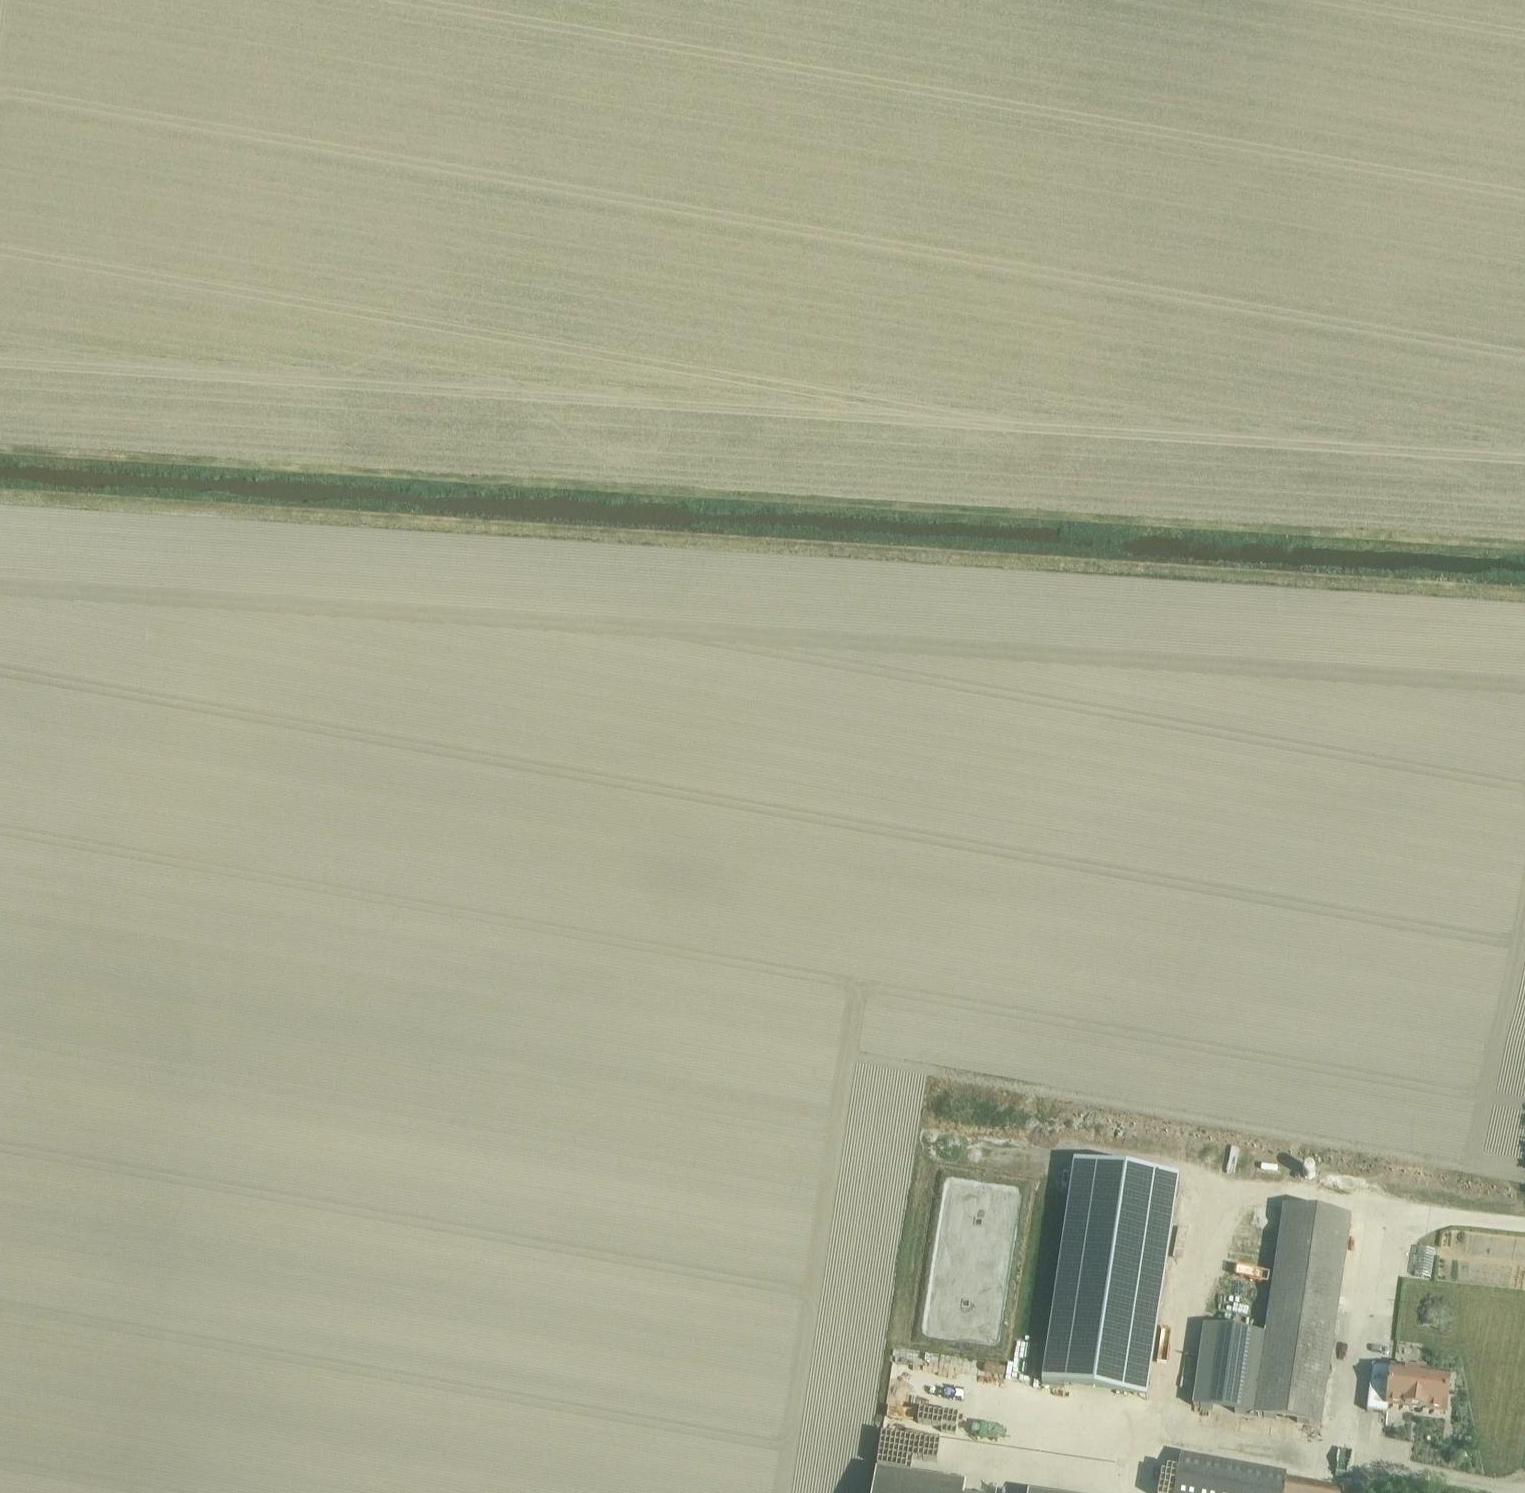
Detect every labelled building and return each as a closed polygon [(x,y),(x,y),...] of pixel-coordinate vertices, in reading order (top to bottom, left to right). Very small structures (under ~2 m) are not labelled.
[(1073,1168),(1051,1325),(1155,1340),(1178,1184),(1073,1168)] [(945,1179),(926,1342),(1004,1351),(1015,1262),(993,1260),(991,1274),(969,1272),(980,1183),(945,1179)] [(1284,1209),(1266,1336),(1254,1416),(1320,1426),(1350,1219),(1284,1209)] [(1419,1250),(1414,1277),(1430,1280),(1435,1252),(1419,1250)] [(1254,1416),(1266,1336),(1204,1327),(1193,1407),(1254,1416)] [(1417,1372),(1372,1366),(1366,1412),(1387,1414),(1389,1408),(1446,1415),(1450,1377),(1423,1373),(1424,1367),(1418,1366),(1417,1372)] [(1093,1469),(1094,1451),(1072,1449),(1071,1468),(1093,1469)] [(1173,1492),(1283,1492),(1286,1476),(1180,1457),(1173,1492)]
